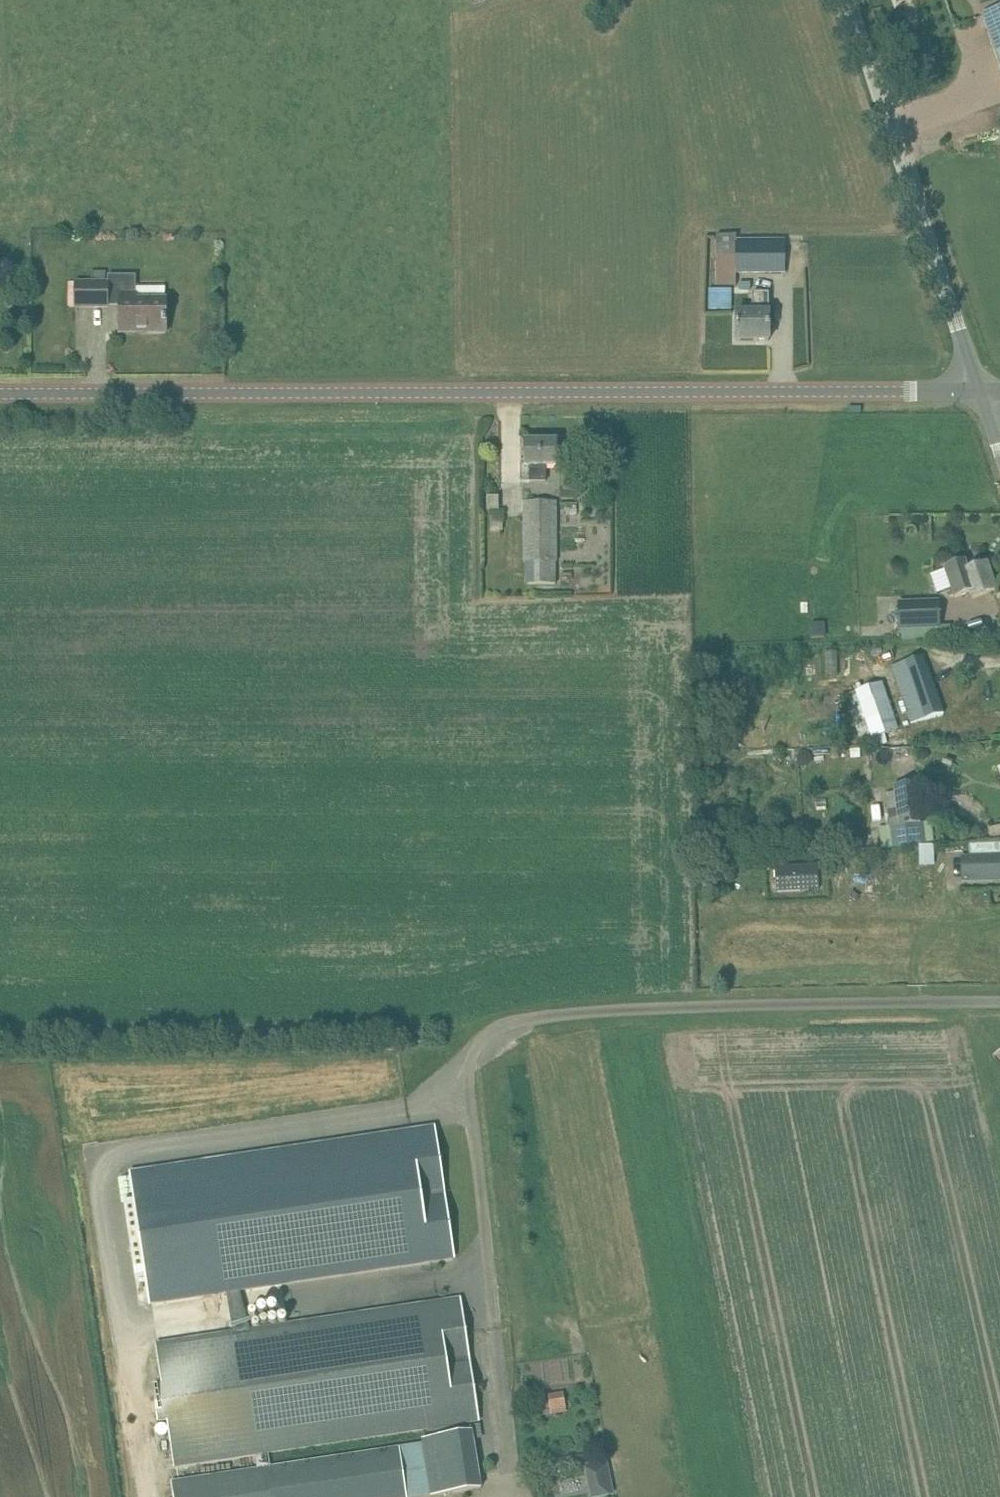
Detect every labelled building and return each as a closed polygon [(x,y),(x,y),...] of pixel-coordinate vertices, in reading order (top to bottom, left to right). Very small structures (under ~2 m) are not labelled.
[(981,15),(999,68),(999,9),(981,15)] [(784,241),(764,241),(736,241),(736,235),(716,234),(716,285),(736,285),(736,273),(784,273),(784,241)] [(76,307),(108,307),(108,283),(76,283),(76,307)] [(166,300),(166,287),(136,287),(136,293),(120,293),(120,333),(167,333),(167,300),(166,300)] [(732,287),(708,287),(708,309),(732,309),(732,287)] [(769,293),(753,293),(753,313),(736,313),(736,340),(769,340),(769,293)] [(525,442),(525,462),(525,466),(530,466),(530,482),(546,482),(546,466),(557,466),(557,442),(525,442)] [(524,502),(524,521),(524,563),(526,563),(556,563),(556,502),(524,502)] [(945,568),(949,581),(954,594),(969,589),(972,598),(995,590),(986,564),(967,570),(964,562),(945,568)] [(940,628),(939,602),(897,604),(898,629),(909,629),(909,640),(931,639),(931,628),(940,628)] [(920,656),(901,663),(893,666),(911,723),(940,710),(920,656)] [(881,683),(846,696),(861,741),(862,742),(866,741),(883,735),(898,729),(897,728),(881,683)] [(895,792),(886,793),(888,807),(890,827),(893,846),(902,845),(925,843),(922,823),(917,783),(894,786),(895,792)] [(990,840),(999,838),(999,825),(988,827),(990,840)] [(934,865),(934,844),(919,844),(918,865),(934,865)] [(991,844),(968,845),(969,855),(999,853),(999,844),(991,844)] [(961,856),(961,867),(962,882),(972,881),(999,880),(999,854),(961,856)] [(776,866),(777,892),(800,891),(799,865),(776,866)] [(134,1201),(124,1202),(135,1277),(145,1276),(149,1275),(153,1305),(227,1294),(233,1331),(247,1328),(241,1292),(451,1260),(432,1125),(133,1170),(138,1200),(134,1201)] [(255,1455),(269,1453),(481,1422),(461,1297),(247,1328),(233,1331),(156,1342),(161,1385),(152,1387),(158,1425),(168,1424),(175,1467),(255,1455)] [(546,1400),(550,1413),(564,1410),(561,1396),(546,1400)] [(480,1488),(472,1432),(271,1465),(269,1453),(255,1455),(257,1467),(171,1480),(173,1496),(419,1496),(480,1488)] [(607,1462),(586,1467),(592,1496),(596,1496),(614,1493),(607,1462)]
